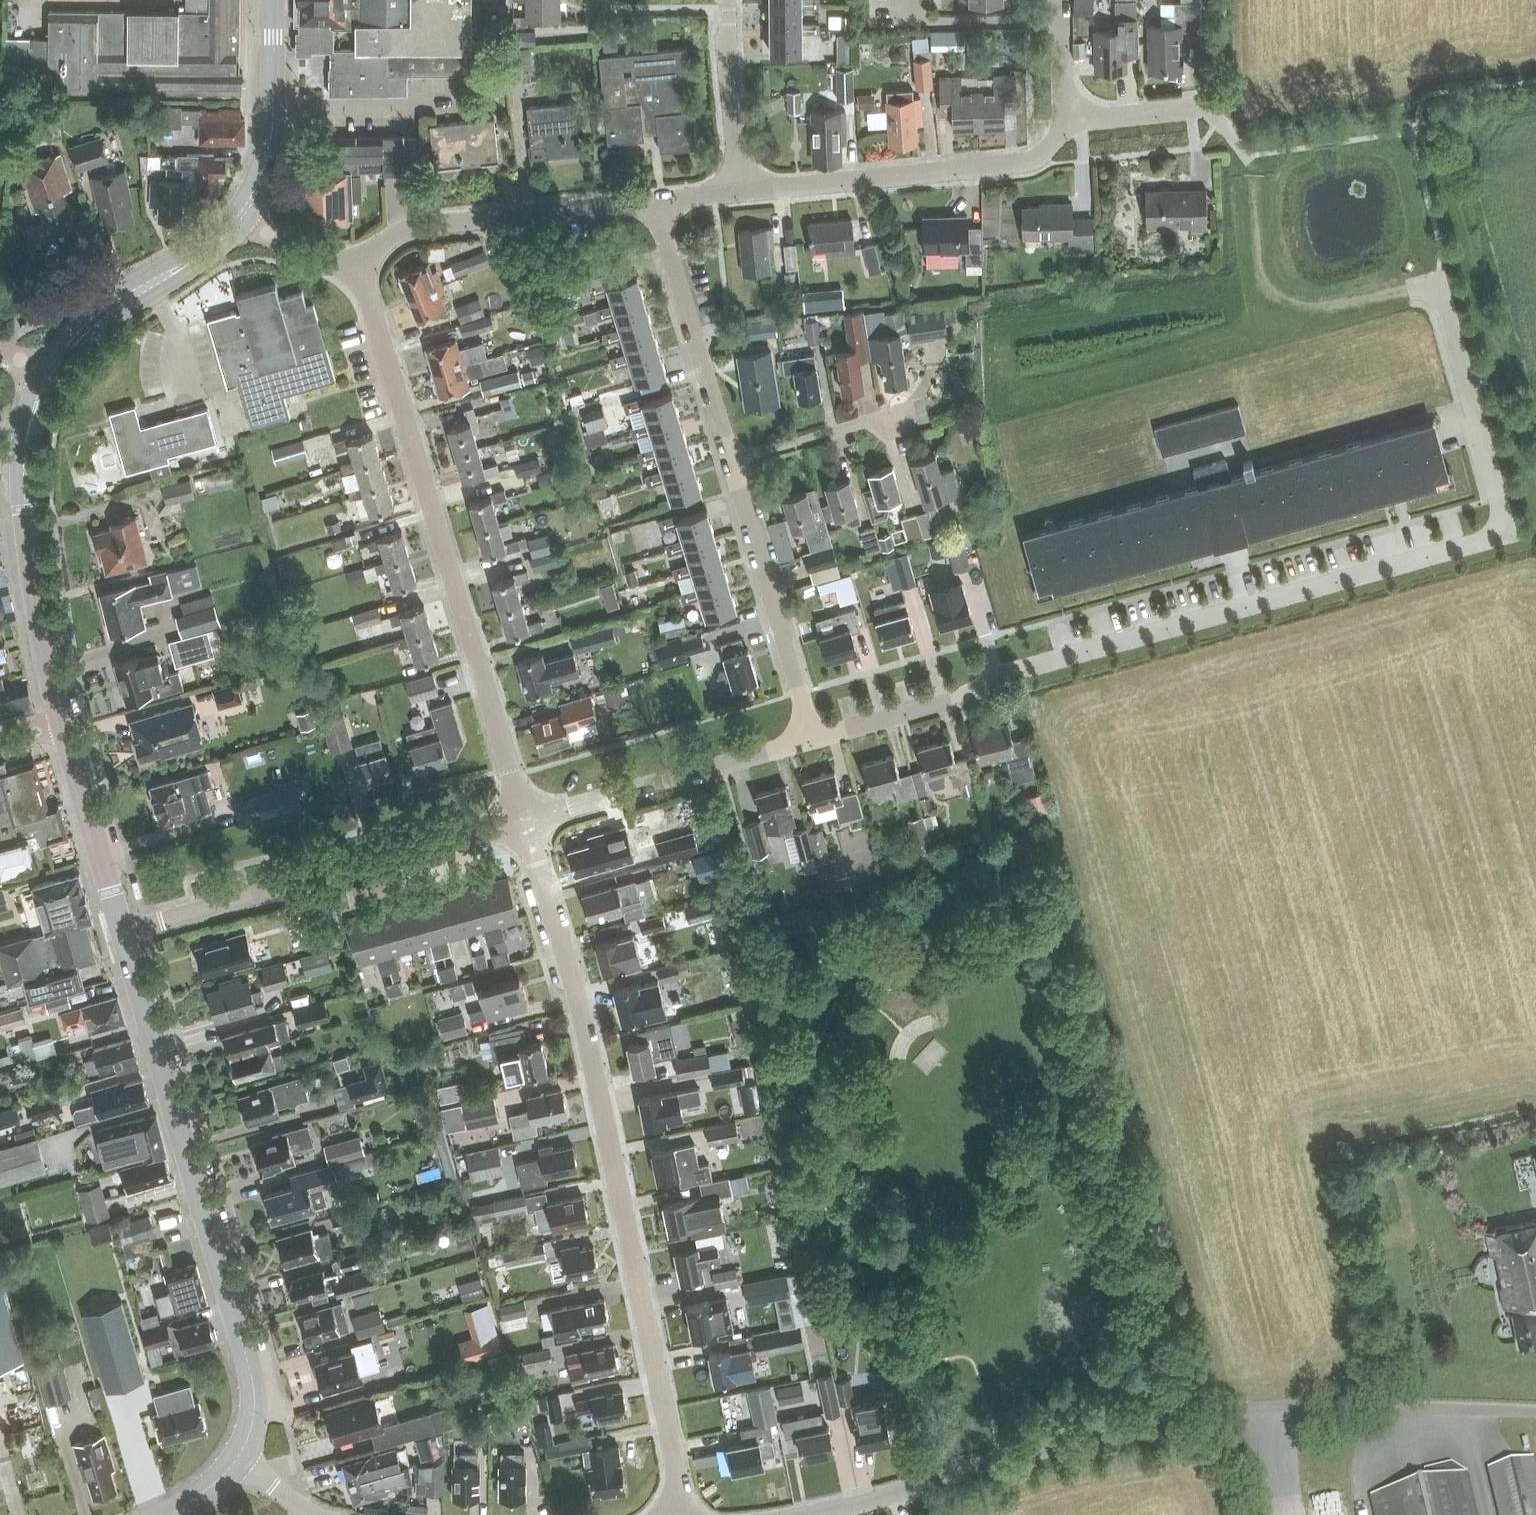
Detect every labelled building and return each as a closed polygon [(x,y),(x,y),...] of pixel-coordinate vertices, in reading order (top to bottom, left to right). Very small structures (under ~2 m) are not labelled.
[(185,11),(49,10),(49,38),(31,38),(30,92),(242,93),(242,72),(236,72),(236,51),(226,51),(227,0),(186,0),(185,11)] [(299,22),(329,22),(334,26),(356,26),(356,49),(407,49),(407,71),(407,75),(465,75),(465,51),(471,51),(471,0),(299,0),(299,22)] [(525,1),(525,16),(513,16),(513,26),(529,26),(529,21),(559,21),(558,0),(525,0),(525,1)] [(818,24),(818,8),(818,0),(800,0),(800,2),(769,2),(770,28),(800,28),(800,24),(818,24)] [(1135,0),(1114,1),(1114,31),(1094,32),(1095,71),(1124,71),(1124,55),(1137,55),(1135,0)] [(1200,2),(1173,2),(1174,26),(1148,27),(1149,70),(1181,70),(1180,36),(1200,35),(1200,2)] [(851,28),(851,15),(840,15),(840,28),(851,28)] [(628,36),(626,19),(600,21),(602,38),(628,36)] [(800,28),(770,28),(770,53),(800,53),(800,33),(818,33),(818,24),(800,24),(800,28)] [(505,46),(519,45),(534,44),(533,30),(518,31),(504,32),(505,46)] [(1021,45),(1021,31),(1006,32),(1006,45),(1021,45)] [(931,87),(928,37),(912,38),(916,88),(931,87)] [(29,80),(29,38),(4,38),(5,80),(29,80)] [(598,57),(603,106),(607,143),(643,139),(643,131),(657,129),(659,151),(695,147),(692,111),(685,111),(681,73),(688,72),(685,47),(598,57)] [(515,49),(517,71),(533,70),(531,48),(515,49)] [(333,49),(334,72),(407,71),(407,49),(356,49),(333,49)] [(500,50),(471,52),(472,74),(501,72),(500,50)] [(853,99),(852,68),(835,68),(836,100),(853,99)] [(334,72),(334,94),(407,94),(407,75),(407,71),(334,72)] [(977,91),(978,129),(1003,128),(1003,106),(1015,105),(1014,76),(993,77),(993,90),(977,91)] [(978,129),(977,91),(960,91),(960,78),(939,79),(940,108),(953,108),(953,129),(978,129)] [(886,91),(886,101),(890,145),(916,143),(914,125),(921,124),(919,99),(912,99),(911,89),(886,91)] [(801,112),(800,92),(787,92),(787,113),(801,112)] [(874,107),(873,94),(857,95),(858,108),(874,107)] [(545,143),(546,157),(579,153),(574,103),(526,108),(530,145),(545,143)] [(244,143),(244,119),(240,119),(240,109),(219,109),(219,111),(205,111),(205,108),(200,108),(200,109),(183,109),(183,106),(149,106),(149,127),(183,127),(183,122),(200,122),(200,142),(244,143)] [(817,140),(818,163),(840,163),(840,139),(844,139),(844,112),(812,112),(812,140),(817,140)] [(497,163),(493,120),(429,126),(433,169),(437,169),(437,173),(442,177),(453,176),(457,171),(456,167),(497,163)] [(340,219),(340,223),(350,222),(350,218),(352,218),(352,202),(362,202),(361,172),(383,171),(383,173),(417,172),(417,168),(427,168),(426,135),(415,135),(320,137),(320,162),(332,162),(332,171),(300,172),(302,220),(340,219)] [(109,160),(101,136),(68,146),(76,171),(109,160)] [(24,228),(32,252),(78,238),(63,192),(71,189),(59,154),(18,167),(32,212),(40,210),(43,221),(24,228)] [(157,154),(147,154),(146,168),(156,168),(157,154)] [(224,176),(224,157),(214,157),(214,155),(199,155),(199,154),(177,154),(177,168),(199,168),(199,191),(218,191),(218,180),(223,180),(223,176),(224,176)] [(182,168),(166,168),(166,177),(182,177),(182,168)] [(125,171),(92,177),(96,197),(98,197),(104,227),(133,221),(130,205),(132,205),(125,171)] [(181,219),(182,181),(150,181),(150,206),(158,206),(158,219),(181,219)] [(1191,230),(1205,229),(1204,190),(1146,191),(1146,226),(1191,226),(1191,230)] [(1069,251),(1091,250),(1091,219),(1071,219),(1071,204),(1047,204),(1047,207),(1023,207),(1023,237),(1069,237),(1069,251)] [(965,264),(982,263),(981,227),(966,227),(966,217),(923,218),(924,251),(965,250),(965,264)] [(826,256),(854,253),(851,220),(808,224),(811,252),(826,250),(826,256)] [(767,246),(773,245),(771,228),(738,231),(743,274),(769,271),(767,246)] [(798,268),(796,243),(784,244),(786,269),(798,268)] [(881,271),(874,243),(863,246),(869,274),(881,271)] [(489,263),(484,250),(461,260),(467,272),(489,263)] [(628,262),(604,269),(608,284),(633,277),(628,262)] [(408,298),(441,285),(435,271),(431,273),(427,264),(399,276),(408,298)] [(796,284),(794,271),(783,272),(785,285),(796,284)] [(614,310),(643,301),(636,277),(607,285),(606,281),(588,286),(591,295),(608,289),(613,305),(614,310)] [(236,313),(236,311),(209,318),(228,385),(239,382),(252,427),(289,416),(282,394),(334,379),(312,305),(306,307),(301,292),(279,299),(274,284),(237,295),(242,311),(236,313)] [(441,285),(408,298),(418,320),(446,309),(442,301),(447,299),(441,285)] [(804,311),(844,307),(842,287),(802,291),(804,311)] [(484,314),(478,298),(455,306),(461,322),(484,314)] [(621,334),(651,325),(643,301),(614,310),(613,305),(595,310),(598,319),(615,314),(620,329),(621,334)] [(957,321),(954,306),(907,312),(911,341),(935,338),(934,335),(947,334),(945,323),(957,321)] [(883,335),(884,344),(900,341),(898,332),(905,331),(904,330),(898,307),(862,311),(867,338),(883,335)] [(858,361),(870,359),(867,338),(862,311),(844,314),(849,350),(825,354),(827,366),(838,364),(842,393),(863,390),(858,361)] [(822,341),(818,314),(803,317),(807,343),(822,341)] [(494,327),(490,315),(470,321),(474,333),(494,327)] [(628,358),(658,350),(651,325),(621,334),(620,329),(602,334),(605,343),(622,338),(627,353),(628,358)] [(562,334),(566,346),(576,343),(572,331),(562,334)] [(870,359),(870,360),(881,358),(885,386),(907,382),(902,353),(900,341),(884,344),(883,335),(867,338),(870,359)] [(426,349),(433,373),(466,363),(462,348),(457,350),(455,341),(426,349)] [(551,360),(547,343),(526,348),(530,365),(551,360)] [(628,358),(627,353),(610,359),(612,367),(630,362),(636,383),(665,374),(658,350),(628,358)] [(745,409),(778,403),(770,351),(737,357),(745,409)] [(794,372),(798,400),(820,397),(813,354),(781,359),(783,374),(794,372)] [(480,359),(467,363),(466,363),(433,373),(440,396),(468,387),(466,379),(484,374),(480,359)] [(536,381),(532,369),(521,372),(524,384),(536,381)] [(521,385),(517,370),(479,380),(484,395),(521,385)] [(599,401),(595,387),(568,396),(572,409),(599,401)] [(649,427),(678,418),(671,394),(642,402),(641,398),(623,404),(626,412),(643,407),(648,423),(649,427)] [(1154,428),(1161,455),(1245,432),(1237,404),(1154,428)] [(170,469),(168,460),(167,455),(215,442),(206,409),(140,427),(134,406),(109,413),(126,472),(149,466),(153,477),(171,472),(170,469)] [(456,453),(477,447),(471,427),(478,425),(473,407),(463,410),(467,422),(448,427),(456,453)] [(608,426),(601,407),(581,414),(588,433),(608,426)] [(977,420),(974,410),(957,414),(959,424),(977,420)] [(656,451),(686,443),(678,418),(649,427),(648,423),(630,428),(633,437),(650,432),(655,447),(656,451)] [(1241,529),(1243,536),(1261,530),(1259,525),(1270,522),(1272,527),(1290,522),(1288,517),(1299,514),(1300,519),(1319,514),(1317,509),(1328,506),(1329,511),(1348,506),(1346,501),(1357,498),(1358,503),(1377,498),(1375,492),(1386,490),(1387,495),(1448,479),(1432,421),(1230,477),(1225,460),(1192,469),(1197,487),(1025,535),(1039,586),(1052,582),(1054,588),(1072,583),(1071,577),(1081,574),(1083,580),(1101,575),(1100,569),(1110,566),(1112,572),(1130,567),(1129,561),(1139,558),(1141,564),(1159,559),(1157,553),(1168,550),(1170,556),(1188,551),(1186,545),(1197,542),(1199,548),(1217,543),(1215,536),(1241,529)] [(379,458),(371,434),(349,440),(348,438),(345,438),(333,442),(336,452),(350,448),(354,460),(355,465),(379,458)] [(276,464),(308,455),(303,439),(271,448),(276,464)] [(663,476),(693,467),(686,443),(656,451),(655,447),(638,452),(640,461),(657,456),(662,471),(663,476)] [(477,447),(456,453),(463,479),(482,474),(483,478),(498,474),(496,464),(482,468),(477,447)] [(934,452),(911,459),(926,511),(916,514),(923,537),(938,532),(934,519),(939,517),(934,500),(960,492),(952,467),(939,471),(934,452)] [(541,470),(537,457),(514,463),(517,476),(541,470)] [(362,490),(386,482),(379,458),(355,465),(354,460),(340,465),(343,475),(357,471),(361,485),(362,490)] [(886,516),(889,500),(900,496),(891,466),(868,473),(873,489),(864,491),(873,519),(886,516)] [(663,476),(662,471),(645,476),(648,485),(665,480),(671,500),(700,491),(693,467),(663,476)] [(551,483),(548,471),(537,475),(540,486),(551,483)] [(194,496),(189,478),(162,485),(166,504),(194,496)] [(824,519),(834,516),(847,513),(850,525),(860,522),(857,510),(848,479),(826,485),(831,503),(820,506),(824,519)] [(606,493),(603,481),(586,485),(590,498),(606,493)] [(362,490),(361,485),(347,489),(350,499),(364,495),(370,514),(393,507),(386,482),(362,490)] [(812,551),(832,545),(824,519),(820,506),(815,489),(783,498),(792,529),(804,525),(812,550),(812,551)] [(477,529),(498,524),(492,503),(506,499),(503,490),(490,494),(491,497),(470,503),(477,529)] [(971,501),(962,514),(973,521),(981,507),(971,501)] [(684,544),(714,535),(707,511),(676,520),(674,516),(659,521),(661,529),(678,524),(683,540),(684,544)] [(916,514),(900,519),(907,542),(923,537),(916,514)] [(106,572),(146,561),(135,517),(110,523),(112,528),(94,532),(98,551),(100,550),(106,572)] [(498,524),(477,529),(485,556),(506,550),(507,553),(520,549),(517,540),(503,544),(498,524)] [(881,549),(874,526),(861,530),(868,553),(881,549)] [(381,547),(385,561),(386,563),(408,557),(400,531),(378,538),(379,538),(367,542),(370,550),(381,547)] [(353,533),(338,538),(342,551),(357,547),(353,533)] [(971,566),(962,533),(944,538),(948,551),(953,571),(971,566)] [(893,547),(889,534),(878,537),(882,550),(893,547)] [(691,568),(721,560),(714,535),(684,544),(683,540),(665,545),(668,553),(685,548),(690,564),(691,568)] [(812,551),(812,550),(804,553),(809,570),(837,562),(832,545),(812,551)] [(1,591),(10,589),(0,551),(0,591),(1,591)] [(915,583),(907,552),(893,556),(902,586),(915,583)] [(546,568),(542,555),(530,559),(534,571),(546,568)] [(386,563),(385,561),(374,565),(376,573),(388,570),(394,589),(416,582),(408,557),(386,563)] [(699,593),(728,584),(721,560),(691,568),(690,564),(673,569),(675,577),(693,572),(697,588),(699,593)] [(180,568),(179,569),(149,576),(150,582),(100,594),(110,634),(144,626),(138,603),(171,595),(170,591),(184,588),(185,588),(180,568)] [(501,609),(521,604),(515,583),(528,579),(526,571),(513,574),(514,577),(493,583),(501,609)] [(856,596),(850,576),(832,581),(838,601),(856,596)] [(699,593),(697,588),(680,593),(683,602),(700,597),(706,617),(735,608),(728,584),(699,593)] [(940,626),(971,616),(962,584),(930,593),(940,626)] [(905,600),(892,604),(873,609),(877,620),(876,620),(882,642),(914,633),(905,600)] [(221,624),(215,603),(175,615),(182,636),(221,624)] [(521,604),(501,609),(508,636),(529,630),(529,633),(543,629),(541,620),(527,624),(521,604)] [(408,638),(431,631),(423,605),(401,612),(401,613),(389,616),(391,625),(403,622),(407,636),(408,638)] [(381,621),(377,606),(352,614),(357,628),(381,621)] [(851,632),(859,629),(853,609),(835,615),(839,630),(820,636),(827,659),(856,650),(851,632)] [(687,631),(684,617),(658,622),(662,637),(687,631)] [(596,648),(616,642),(611,623),(590,629),(596,648)] [(215,655),(208,630),(168,641),(176,666),(215,655)] [(408,638),(407,636),(396,639),(399,647),(410,644),(416,663),(438,657),(431,631),(408,638)] [(686,653),(704,648),(701,636),(697,637),(696,632),(656,643),(662,665),(687,658),(686,653)] [(35,710),(27,682),(5,688),(0,672),(10,669),(6,654),(8,653),(5,642),(3,642),(0,633),(0,719),(35,710)] [(726,689),(733,687),(757,680),(748,650),(744,651),(740,639),(721,644),(725,657),(724,657),(727,668),(720,670),(717,677),(719,685),(726,689)] [(549,681),(576,673),(571,655),(544,663),(541,654),(517,661),(527,694),(529,693),(530,696),(549,691),(548,688),(550,687),(549,681)] [(151,696),(182,687),(177,671),(162,675),(156,655),(142,659),(141,656),(114,664),(125,703),(150,695),(151,696)] [(439,694),(433,673),(405,681),(411,702),(439,694)] [(257,684),(255,677),(212,689),(217,707),(241,701),(238,690),(257,684)] [(625,703),(620,686),(603,691),(608,708),(625,703)] [(533,724),(540,749),(571,740),(568,728),(597,719),(590,695),(559,704),(563,715),(533,724)] [(435,725),(406,733),(410,745),(416,768),(446,759),(455,756),(463,741),(451,702),(430,708),(435,725)] [(160,755),(203,742),(192,704),(130,721),(136,739),(134,739),(140,757),(159,751),(160,755)] [(301,731),(316,727),(311,710),(296,714),(301,731)] [(352,747),(343,715),(321,721),(330,753),(352,747)] [(1013,782),(1034,776),(1024,738),(1012,741),(1007,722),(972,732),(980,761),(1005,754),(1013,782)] [(362,782),(390,774),(384,753),(383,753),(379,738),(355,745),(359,760),(356,761),(362,782)] [(946,777),(944,770),(949,768),(954,784),(972,779),(966,757),(954,761),(949,740),(918,749),(926,779),(928,784),(932,788),(944,785),(946,780),(946,777)] [(898,801),(917,795),(910,773),(899,777),(893,756),(862,764),(869,791),(893,785),(898,801)] [(35,865),(30,848),(67,837),(58,804),(47,807),(44,796),(46,795),(44,786),(41,787),(34,761),(7,769),(5,761),(0,762),(0,875),(35,865)] [(208,770),(193,774),(150,786),(161,824),(184,818),(188,821),(194,820),(197,816),(209,813),(212,809),(205,788),(212,785),(208,770)] [(839,821),(862,815),(856,792),(840,796),(834,773),(803,781),(810,807),(833,801),(839,821)] [(975,790),(972,780),(959,783),(962,794),(975,790)] [(302,805),(295,784),(255,796),(261,817),(302,805)] [(790,809),(791,808),(785,786),(755,794),(761,816),(762,816),(766,832),(782,827),(784,835),(794,832),(791,825),(794,824),(790,809)] [(1026,797),(1031,813),(1044,810),(1040,794),(1026,797)] [(924,797),(919,799),(925,816),(930,813),(924,797)] [(944,851),(934,814),(923,817),(934,854),(944,851)] [(935,862),(922,816),(906,820),(913,844),(923,841),(927,856),(922,857),(924,865),(935,862)] [(767,853),(759,822),(743,826),(752,857),(767,853)] [(614,855),(633,850),(626,828),(608,833),(607,832),(588,838),(590,844),(569,850),(575,874),(616,862),(614,855)] [(809,833),(808,828),(793,833),(800,859),(815,855),(809,833)] [(816,858),(829,855),(822,829),(809,833),(815,855),(816,858)] [(693,832),(657,842),(662,860),(698,850),(693,832)] [(731,871),(724,847),(692,856),(699,880),(731,871)] [(35,896),(45,932),(0,945),(0,955),(8,984),(24,980),(30,1002),(83,986),(77,964),(95,959),(84,922),(92,920),(87,901),(88,901),(85,891),(84,892),(78,873),(32,886),(35,896)] [(507,878),(481,885),(496,940),(505,938),(501,922),(519,917),(507,878)] [(617,887),(617,886),(582,896),(588,920),(608,914),(608,917),(620,913),(620,910),(623,910),(625,919),(638,915),(658,910),(648,878),(617,887)] [(828,903),(865,891),(862,884),(851,888),(850,885),(825,893),(828,903)] [(454,893),(465,932),(482,928),(487,943),(495,941),(496,940),(481,885),(454,893)] [(4,890),(0,891),(0,911),(9,908),(4,890)] [(454,893),(427,900),(442,956),(452,953),(448,937),(465,932),(454,893)] [(442,956),(427,900),(400,908),(411,948),(430,942),(434,958),(435,958),(442,956)] [(715,916),(711,900),(683,908),(687,923),(715,916)] [(400,908),(374,915),(389,970),(398,968),(394,952),(411,948),(400,908)] [(665,927),(662,914),(638,920),(642,933),(665,927)] [(389,970),(374,915),(347,923),(358,963),(376,957),(380,973),(389,970)] [(231,953),(249,948),(245,932),(212,942),(213,944),(196,949),(203,974),(234,965),(231,953)] [(620,952),(635,948),(632,936),(617,940),(617,939),(596,944),(603,971),(624,965),(620,952)] [(492,955),(495,966),(503,964),(500,952),(498,953),(495,941),(487,943),(490,955),(492,955)] [(333,968),(327,948),(300,956),(306,976),(333,968)] [(503,964),(510,961),(507,950),(500,952),(503,964)] [(661,953),(634,959),(639,980),(654,976),(651,966),(664,963),(661,953)] [(439,969),(442,980),(449,978),(446,967),(442,956),(435,958),(438,969),(439,969)] [(689,973),(686,960),(657,967),(660,980),(689,973)] [(289,983),(284,962),(261,968),(266,989),(289,983)] [(454,965),(446,967),(449,978),(457,976),(454,965)] [(254,1001),(263,998),(260,990),(252,992),(248,981),(242,983),(240,978),(219,984),(220,988),(208,992),(216,1020),(256,1009),(254,1001)] [(479,988),(484,1007),(469,1011),(471,1021),(526,1005),(519,978),(479,988)] [(403,991),(400,980),(393,982),(396,993),(403,991)] [(396,993),(393,982),(386,985),(389,995),(396,993)] [(466,996),(463,982),(449,986),(452,1000),(466,996)] [(657,1003),(653,989),(652,983),(638,987),(637,984),(614,990),(622,1021),(645,1015),(644,1010),(658,1006),(657,1003)] [(71,1005),(67,992),(45,998),(48,1011),(71,1005)] [(90,1032),(125,1022),(117,996),(80,1006),(80,1007),(61,1013),(65,1028),(87,1022),(90,1032)] [(327,1019),(322,999),(293,1007),(298,1026),(327,1019)] [(21,1007),(0,1013),(0,1021),(2,1029),(25,1022),(21,1007)] [(467,1033),(461,1012),(438,1018),(443,1039),(467,1033)] [(284,1018),(273,1022),(223,1036),(229,1055),(267,1045),(268,1045),(291,1038),(284,1018)] [(652,1060),(676,1055),(669,1024),(637,1031),(640,1043),(628,1046),(634,1074),(654,1069),(652,1060)] [(489,1039),(494,1063),(502,1061),(506,1080),(546,1072),(540,1042),(527,1045),(524,1032),(489,1039)] [(32,1041),(30,1033),(17,1037),(23,1060),(52,1053),(48,1037),(32,1041)] [(928,1071),(949,1050),(938,1038),(917,1059),(928,1071)] [(88,1073),(99,1070),(100,1072),(113,1068),(115,1073),(138,1067),(130,1039),(93,1049),(95,1056),(84,1060),(88,1073)] [(267,1045),(229,1055),(236,1080),(275,1068),(284,1065),(283,1062),(290,1060),(292,1067),(309,1062),(305,1048),(292,1052),(291,1050),(281,1053),(281,1052),(271,1055),(268,1045),(267,1045)] [(711,1071),(708,1052),(675,1059),(679,1077),(711,1071)] [(389,1090),(381,1060),(363,1065),(366,1077),(348,1082),(353,1101),(389,1090)] [(16,1089),(45,1081),(40,1064),(11,1072),(16,1089)] [(745,1082),(742,1066),(710,1072),(713,1088),(745,1082)] [(269,1084),(270,1086),(256,1090),(257,1093),(240,1098),(244,1110),(240,1111),(243,1119),(246,1118),(247,1122),(278,1113),(276,1107),(288,1103),(291,1105),(296,1103),(298,1100),(308,1097),(301,1075),(269,1084)] [(95,1103),(77,1107),(73,1114),(77,1126),(100,1119),(99,1116),(148,1102),(142,1079),(121,1085),(120,1082),(91,1091),(95,1103)] [(455,1101),(452,1084),(437,1087),(440,1104),(455,1101)] [(735,1086),(737,1110),(761,1109),(760,1084),(735,1086)] [(698,1088),(677,1092),(661,1095),(640,1099),(645,1126),(682,1119),(679,1105),(701,1101),(698,1088)] [(534,1123),(566,1116),(561,1090),(527,1097),(530,1111),(511,1115),(515,1135),(536,1130),(534,1123)] [(62,1109),(56,1092),(25,1101),(30,1119),(62,1109)] [(498,1122),(493,1095),(462,1102),(467,1129),(498,1122)] [(445,1131),(466,1126),(461,1103),(439,1108),(445,1131)] [(144,1157),(145,1160),(166,1155),(156,1114),(119,1124),(96,1130),(106,1167),(128,1161),(144,1157)] [(738,1139),(735,1121),(705,1126),(708,1145),(738,1139)] [(290,1149),(312,1143),(307,1125),(272,1134),(273,1138),(252,1143),(255,1154),(253,1155),(256,1165),(259,1164),(260,1169),(293,1160),(290,1149)] [(24,1132),(0,1140),(0,1183),(47,1169),(37,1136),(26,1139),(24,1132)] [(365,1154),(360,1135),(323,1145),(328,1164),(365,1154)] [(539,1147),(541,1157),(515,1162),(520,1187),(547,1182),(546,1176),(577,1169),(572,1146),(552,1150),(551,1144),(539,1147)] [(709,1163),(698,1165),(693,1144),(673,1148),(652,1153),(658,1181),(679,1176),(681,1185),(712,1178),(709,1163)] [(503,1173),(497,1145),(465,1152),(471,1180),(503,1173)] [(377,1163),(375,1152),(344,1161),(347,1171),(377,1163)] [(145,1161),(120,1167),(127,1191),(171,1178),(165,1156),(167,1155),(166,1155),(145,1160),(145,1161)] [(332,1164),(289,1176),(292,1186),(265,1194),(272,1218),(318,1205),(314,1190),(338,1183),(332,1164)] [(726,1229),(724,1217),(719,1195),(733,1192),(730,1177),(700,1184),(703,1197),(664,1205),(669,1232),(690,1227),(692,1236),(726,1229)] [(109,1215),(100,1183),(78,1190),(87,1221),(109,1215)] [(527,1207),(524,1194),(471,1206),(475,1222),(496,1218),(495,1214),(527,1207)] [(553,1230),(588,1223),(583,1196),(547,1203),(548,1205),(534,1208),(539,1230),(552,1228),(553,1230)] [(359,1223),(355,1209),(332,1216),(335,1229),(359,1223)] [(124,1245),(134,1242),(155,1236),(152,1224),(150,1217),(129,1223),(129,1224),(118,1227),(124,1245)] [(1535,1314),(1535,1220),(1483,1231),(1489,1257),(1494,1256),(1501,1287),(1497,1287),(1503,1315),(1509,1314),(1517,1352),(1535,1348),(1535,1314)] [(319,1254),(332,1250),(328,1233),(313,1237),(311,1229),(277,1238),(285,1264),(319,1254)] [(546,1256),(543,1242),(502,1250),(505,1265),(546,1256)] [(385,1258),(382,1246),(365,1250),(369,1262),(385,1258)] [(566,1277),(598,1270),(593,1247),(579,1250),(578,1246),(560,1250),(566,1277)] [(701,1265),(718,1262),(715,1249),(698,1252),(697,1248),(676,1252),(681,1280),(703,1275),(701,1265)] [(366,1263),(362,1250),(338,1257),(332,1261),(334,1269),(342,1270),(366,1263)] [(172,1294),(177,1309),(206,1301),(196,1264),(166,1272),(172,1294)] [(293,1283),(290,1284),(293,1295),(296,1295),(297,1299),(312,1295),(313,1301),(326,1298),(325,1293),(336,1290),(337,1295),(376,1285),(372,1270),(337,1279),(336,1274),(324,1277),(323,1271),(292,1279),(293,1283)] [(743,1282),(747,1300),(770,1295),(771,1298),(791,1294),(787,1273),(743,1282)] [(0,1275),(0,1366),(23,1360),(0,1275)] [(484,1294),(480,1278),(458,1283),(462,1300),(484,1294)] [(375,1290),(357,1293),(360,1310),(378,1307),(375,1290)] [(732,1330),(726,1298),(711,1302),(710,1301),(687,1306),(693,1338),(732,1330)] [(529,1325),(523,1299),(499,1305),(505,1330),(529,1325)] [(145,1379),(121,1300),(82,1312),(106,1390),(145,1379)] [(579,1333),(579,1330),(609,1324),(604,1300),(573,1306),(573,1307),(553,1311),(555,1322),(554,1322),(558,1338),(579,1333)] [(487,1302),(466,1309),(475,1337),(496,1331),(487,1302)] [(341,1303),(299,1315),(306,1341),(340,1331),(340,1330),(348,1328),(341,1303)] [(386,1329),(380,1308),(352,1316),(359,1337),(386,1329)] [(181,1318),(167,1322),(170,1334),(175,1353),(215,1342),(208,1319),(184,1326),(181,1318)] [(171,1340),(166,1321),(141,1328),(147,1348),(171,1340)] [(805,1346),(800,1324),(753,1334),(757,1356),(805,1346)] [(555,1344),(553,1334),(542,1336),(544,1346),(555,1344)] [(324,1390),(361,1379),(360,1375),(381,1369),(371,1337),(351,1343),(352,1347),(314,1358),(315,1362),(319,1376),(316,1380),(318,1386),(323,1387),(324,1390)] [(589,1378),(588,1376),(618,1370),(613,1345),(582,1351),(582,1352),(567,1355),(572,1382),(589,1378)] [(755,1373),(749,1345),(709,1353),(715,1382),(737,1377),(755,1373)] [(552,1361),(549,1347),(521,1353),(524,1368),(552,1361)] [(512,1367),(507,1351),(487,1357),(492,1373),(512,1367)] [(1194,1367),(1192,1355),(1179,1358),(1181,1369),(1194,1367)] [(72,1397),(64,1367),(36,1374),(44,1404),(72,1397)] [(895,1383),(890,1367),(876,1372),(881,1388),(895,1383)] [(840,1412),(832,1372),(817,1375),(825,1415),(840,1412)] [(854,1401),(849,1377),(836,1380),(841,1404),(854,1401)] [(805,1396),(801,1380),(772,1387),(776,1402),(805,1396)] [(195,1402),(190,1382),(152,1393),(155,1403),(158,1413),(153,1414),(154,1415),(155,1415),(162,1441),(161,1442),(161,1443),(207,1430),(207,1429),(206,1429),(198,1403),(200,1403),(199,1401),(195,1402)] [(747,1391),(754,1426),(740,1429),(743,1444),(728,1447),(733,1472),(764,1465),(762,1457),(776,1454),(769,1423),(778,1422),(770,1386),(747,1391)] [(101,1405),(95,1387),(85,1390),(91,1408),(101,1405)] [(596,1421),(627,1415),(622,1391),(591,1398),(592,1399),(576,1402),(578,1413),(594,1410),(596,1421)] [(563,1418),(558,1393),(537,1397),(540,1409),(548,1408),(551,1420),(563,1418)] [(447,1406),(430,1411),(382,1425),(374,1399),(327,1412),(335,1442),(370,1432),(375,1448),(453,1425),(447,1406)] [(859,1446),(889,1440),(885,1418),(877,1419),(874,1403),(852,1407),(855,1424),(859,1446)] [(798,1432),(802,1457),(833,1451),(828,1426),(824,1427),(822,1415),(803,1419),(805,1431),(798,1432)] [(93,1496),(116,1489),(110,1470),(114,1469),(104,1434),(75,1443),(75,1445),(74,1445),(84,1478),(88,1477),(93,1496)] [(440,1454),(444,1454),(444,1442),(441,1434),(435,1436),(434,1434),(414,1440),(420,1460),(440,1454)] [(593,1449),(591,1435),(544,1444),(547,1457),(593,1449)] [(612,1495),(625,1493),(621,1464),(620,1464),(618,1447),(605,1448),(607,1466),(590,1468),(593,1493),(611,1491),(612,1495)] [(397,1449),(376,1454),(342,1463),(348,1481),(381,1471),(407,1465),(407,1464),(402,1465),(397,1449)] [(478,1498),(478,1465),(477,1465),(477,1453),(455,1453),(455,1465),(453,1465),(453,1498),(478,1498)] [(524,1498),(525,1465),(523,1465),(523,1453),(501,1453),(500,1465),(499,1465),(499,1498),(524,1498)] [(1532,1458),(1488,1469),(1499,1514),(1535,1514),(1535,1474),(1532,1458)] [(443,1461),(426,1461),(414,1464),(414,1480),(425,1481),(425,1498),(443,1498),(443,1461)] [(1451,1464),(1424,1470),(1427,1483),(1370,1496),(1374,1514),(1478,1514),(1469,1474),(1451,1464)] [(381,1471),(348,1481),(354,1502),(387,1492),(387,1490),(412,1483),(407,1465),(381,1471)] [(407,1503),(406,1514),(426,1514),(427,1505),(407,1503)]
